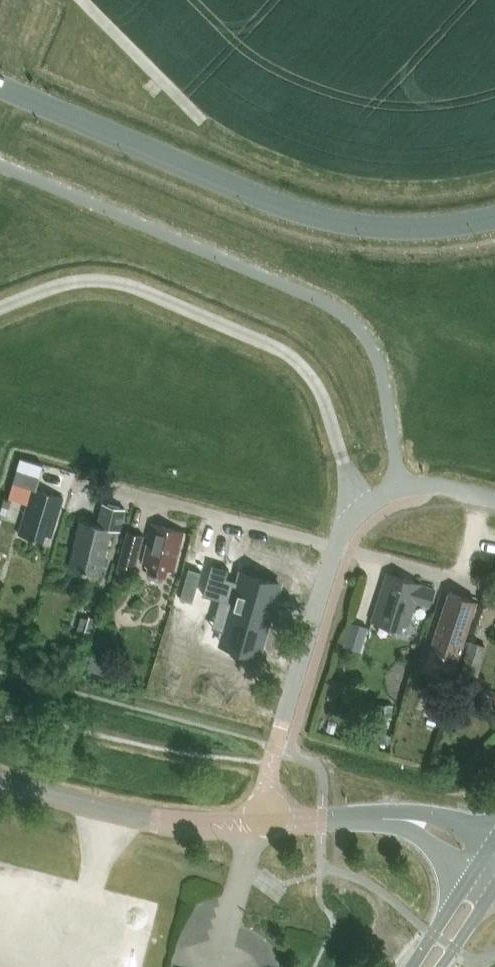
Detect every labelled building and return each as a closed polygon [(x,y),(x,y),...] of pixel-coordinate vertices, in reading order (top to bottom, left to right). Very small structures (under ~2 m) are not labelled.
[(44,477),(48,465),(21,457),(9,497),(24,501),(28,487),(32,488),(19,533),(43,540),(45,533),(52,535),(63,498),(36,489),(40,476),(44,477)] [(4,496),(1,506),(9,508),(12,499),(9,498),(4,496)] [(80,521),(72,552),(69,567),(100,575),(111,529),(119,531),(124,508),(102,503),(97,525),(80,521)] [(153,523),(146,552),(143,563),(149,565),(147,571),(166,576),(167,569),(174,571),(184,531),(153,523)] [(144,534),(129,530),(114,582),(122,584),(129,559),(136,561),(144,534)] [(239,581),(226,577),(228,568),(212,563),(203,593),(232,602),(224,629),(262,640),(270,614),(272,614),(276,603),(273,602),(279,583),(241,572),(239,581)] [(420,585),(421,583),(387,573),(372,620),(401,629),(403,623),(408,624),(415,602),(429,606),(434,589),(420,585)] [(449,592),(425,668),(451,676),(475,600),(449,592)] [(81,616),(77,631),(84,633),(83,635),(92,637),(98,619),(89,616),(88,618),(81,616)] [(352,621),(345,645),(360,649),(367,626),(352,621)] [(487,646),(470,640),(460,669),(477,675),(487,646)] [(91,655),(88,669),(109,675),(113,661),(91,655)] [(427,694),(435,697),(429,714),(438,717),(449,683),(432,678),(427,694)] [(391,705),(378,704),(378,717),(390,717),(391,705)]
